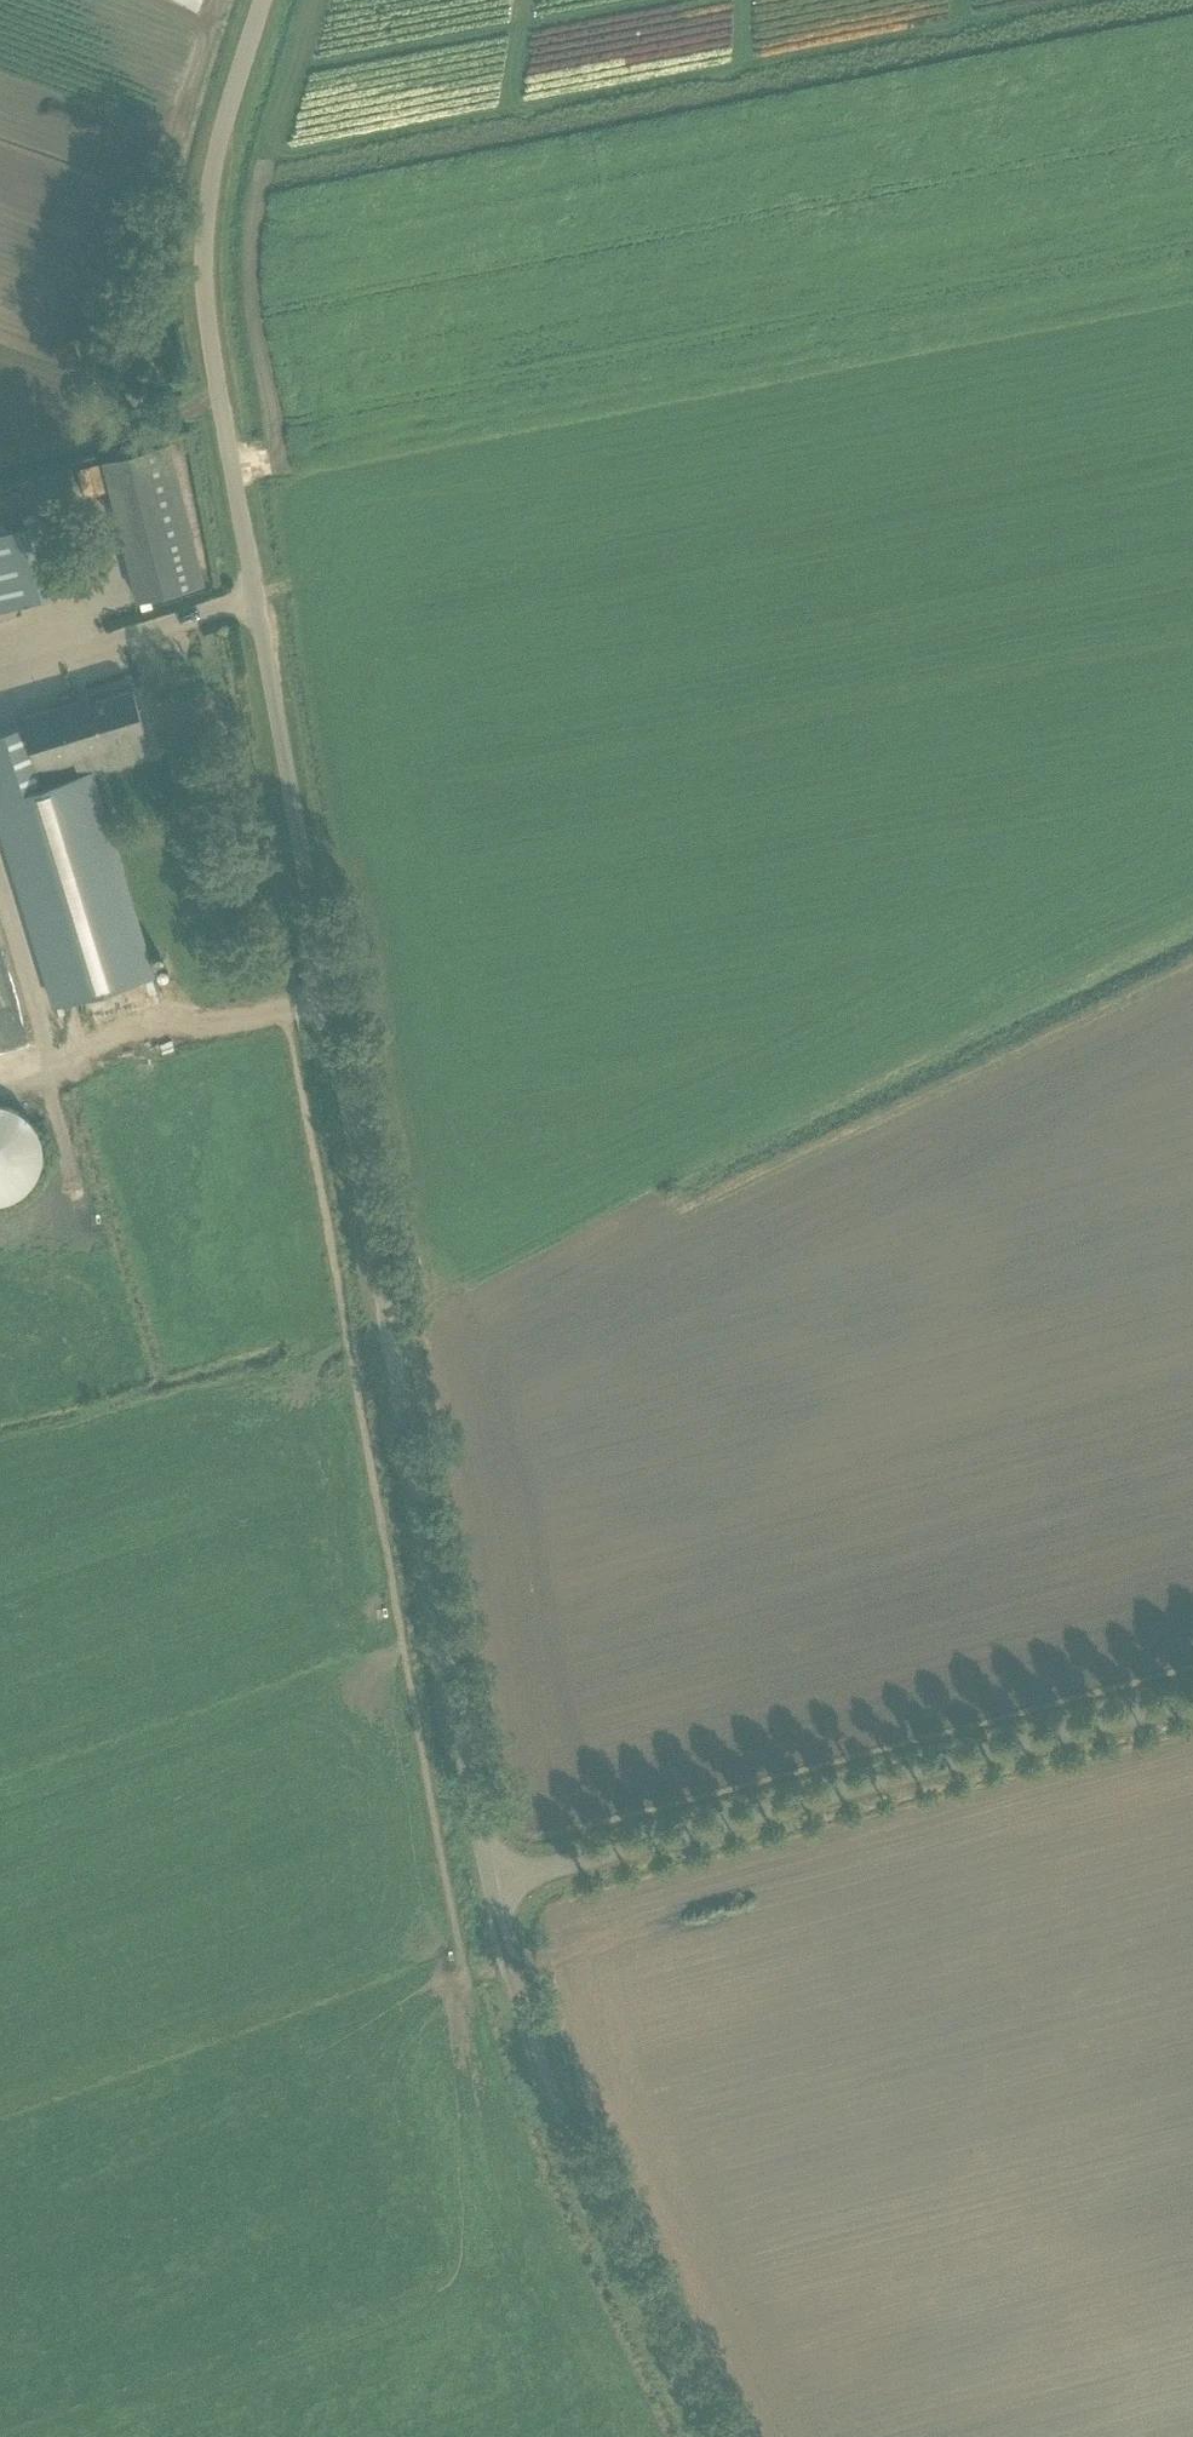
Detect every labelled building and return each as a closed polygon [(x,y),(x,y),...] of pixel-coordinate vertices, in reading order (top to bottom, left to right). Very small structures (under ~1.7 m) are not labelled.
[(169,443),(102,459),(137,601),(204,584),(169,443)] [(76,589),(72,575),(54,516),(0,532),(0,612),(76,589)] [(57,1004),(151,976),(89,774),(153,755),(133,688),(90,702),(89,697),(21,717),(24,725),(0,732),(0,815),(57,1004)] [(0,1113),(0,1203),(47,1204),(48,1114),(0,1113)]
